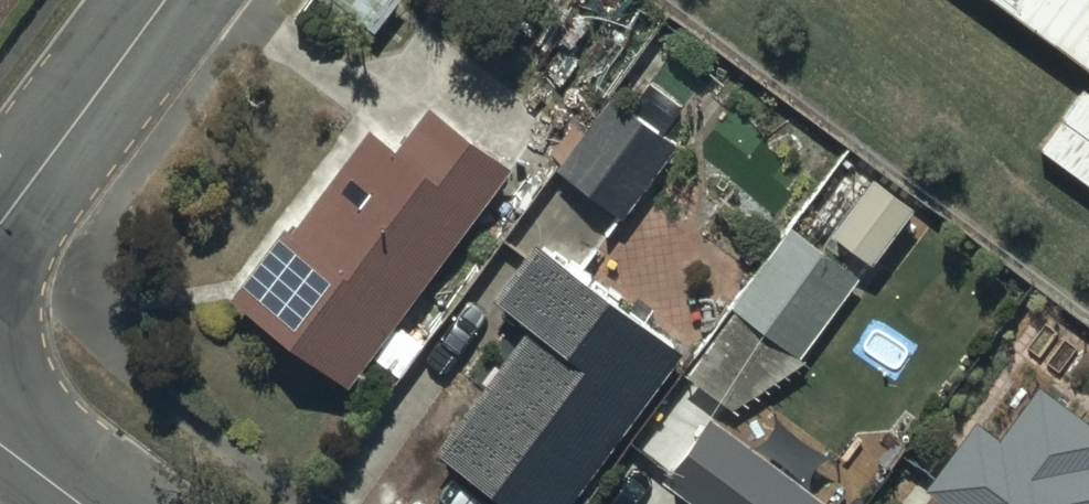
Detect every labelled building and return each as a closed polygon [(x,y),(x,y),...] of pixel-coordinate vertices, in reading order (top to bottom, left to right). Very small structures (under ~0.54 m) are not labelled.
[(1088,79),(1088,0),(975,0),(1088,79)] [(671,142),(604,94),(553,166),(621,213),(671,142)] [(342,379),(504,164),(423,103),(392,144),(367,125),(289,228),(281,222),(228,292),(342,379)] [(909,202),(868,174),(829,229),(870,258),(909,202)] [(730,303),(733,305),(683,372),(729,407),(803,358),(798,354),(856,275),(789,225),(730,303)] [(678,346),(531,238),(489,295),(524,321),(432,445),(512,503),(561,503),(678,346)] [(1037,378),(997,433),(977,419),(928,486),(945,498),(941,503),(1088,503),(1088,415),(1037,378)] [(706,410),(658,476),(694,503),(693,503),(834,503),(706,410)]
